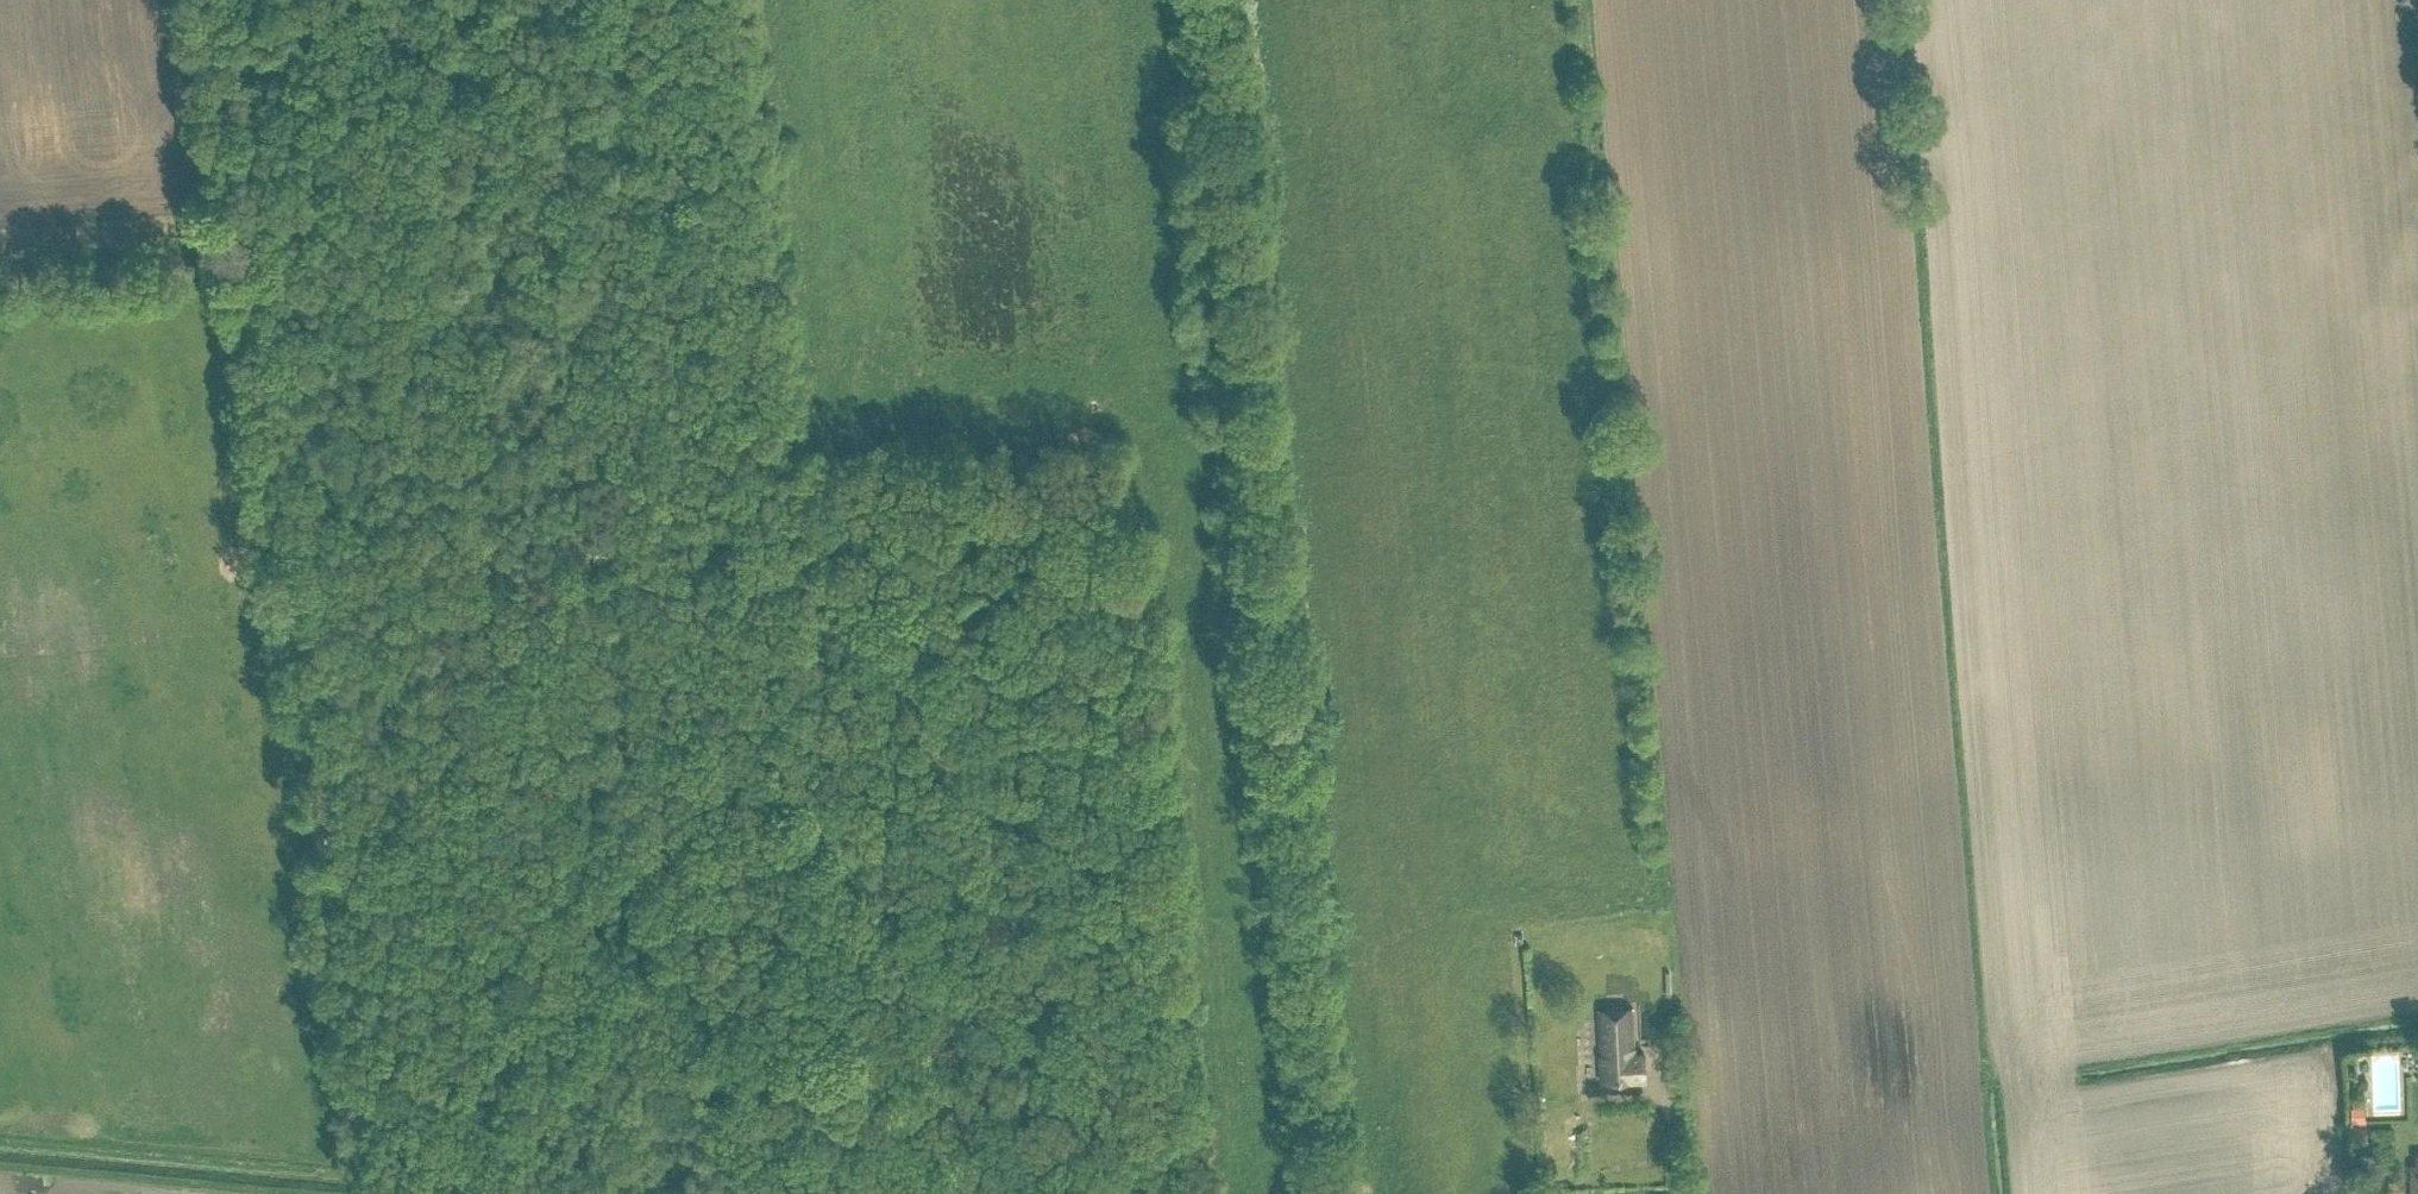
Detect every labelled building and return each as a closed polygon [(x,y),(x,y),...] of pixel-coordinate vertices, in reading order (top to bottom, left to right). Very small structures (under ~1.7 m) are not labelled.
[(1631,1054),(1631,1047),(1634,1046),(1633,1007),(1599,1009),(1602,1079),(1645,1077),(1644,1054),(1631,1054)] [(2365,1104),(2351,1105),(2351,1119),(2365,1118),(2365,1104)] [(2408,1161),(2410,1193),(2417,1193),(2417,1160),(2414,1161),(2408,1161)]
